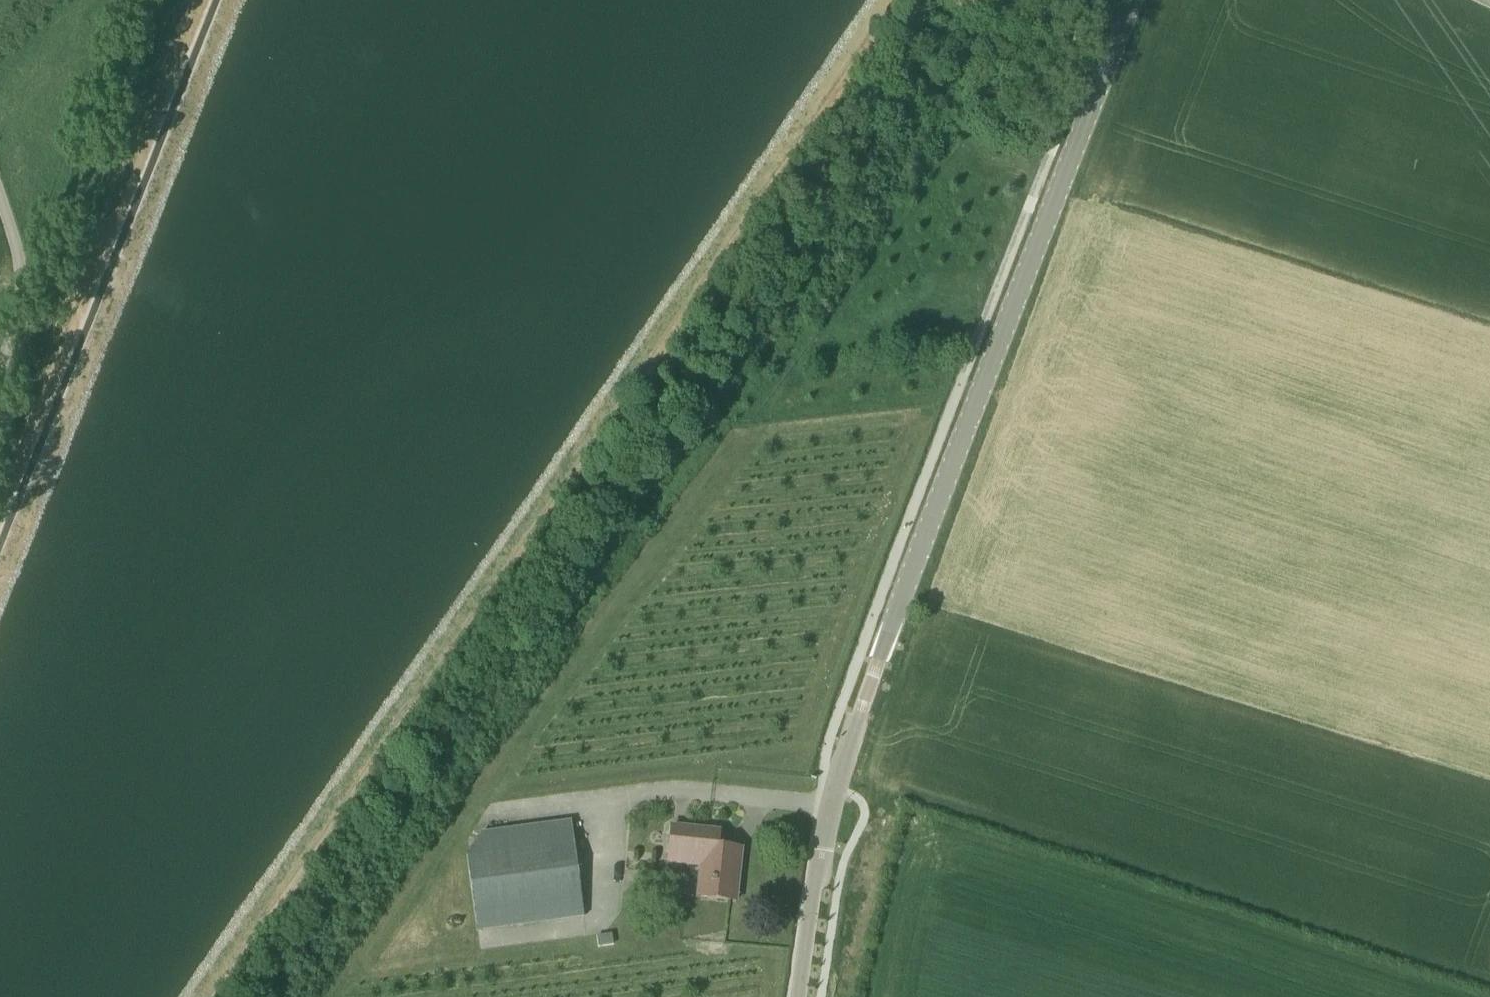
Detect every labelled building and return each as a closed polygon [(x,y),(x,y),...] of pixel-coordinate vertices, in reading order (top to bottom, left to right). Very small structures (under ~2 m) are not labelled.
[(571,819),(481,831),(467,852),(477,930),(584,916),(571,819)] [(742,848),(710,845),(711,830),(673,827),(669,861),(702,865),(699,896),(730,899),(734,868),(739,869),(742,848)]
